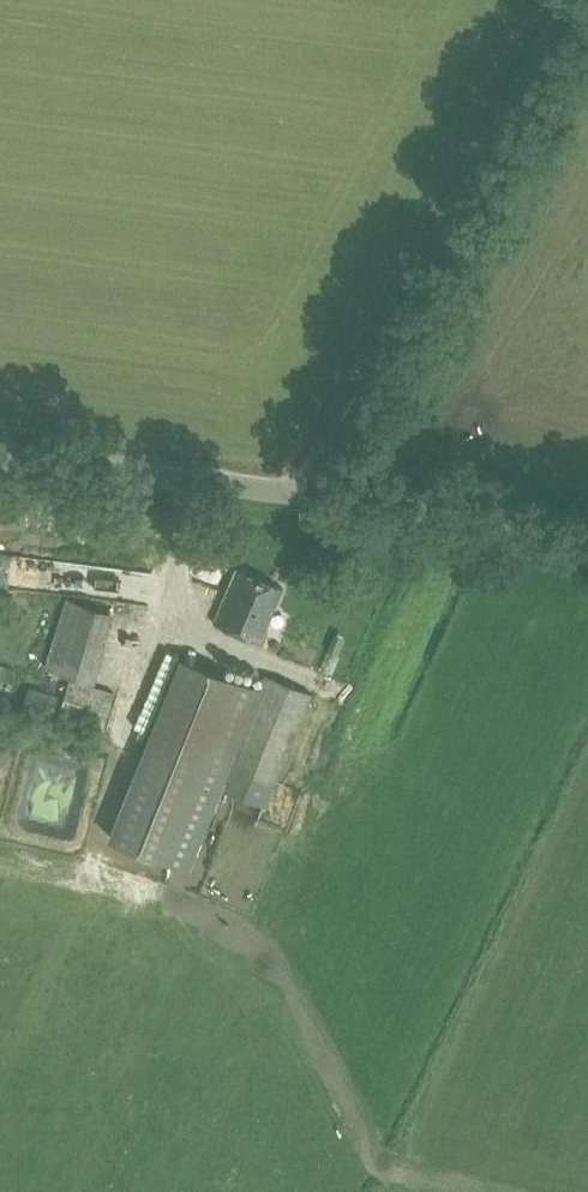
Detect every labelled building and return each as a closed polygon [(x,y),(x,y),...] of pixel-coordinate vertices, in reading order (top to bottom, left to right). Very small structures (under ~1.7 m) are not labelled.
[(215,621),(260,640),(283,587),(238,568),(215,621)] [(45,666),(95,681),(115,612),(66,597),(45,666)] [(334,635),(328,650),(338,654),(344,639),(334,635)] [(108,837),(191,869),(226,780),(225,779),(231,765),(275,782),(311,691),(266,673),(260,688),(181,657),(145,748),(108,837)] [(11,688),(16,668),(0,663),(0,685),(11,688)] [(59,716),(105,730),(116,691),(71,677),(59,716)] [(23,705),(53,714),(59,694),(29,686),(23,705)]
